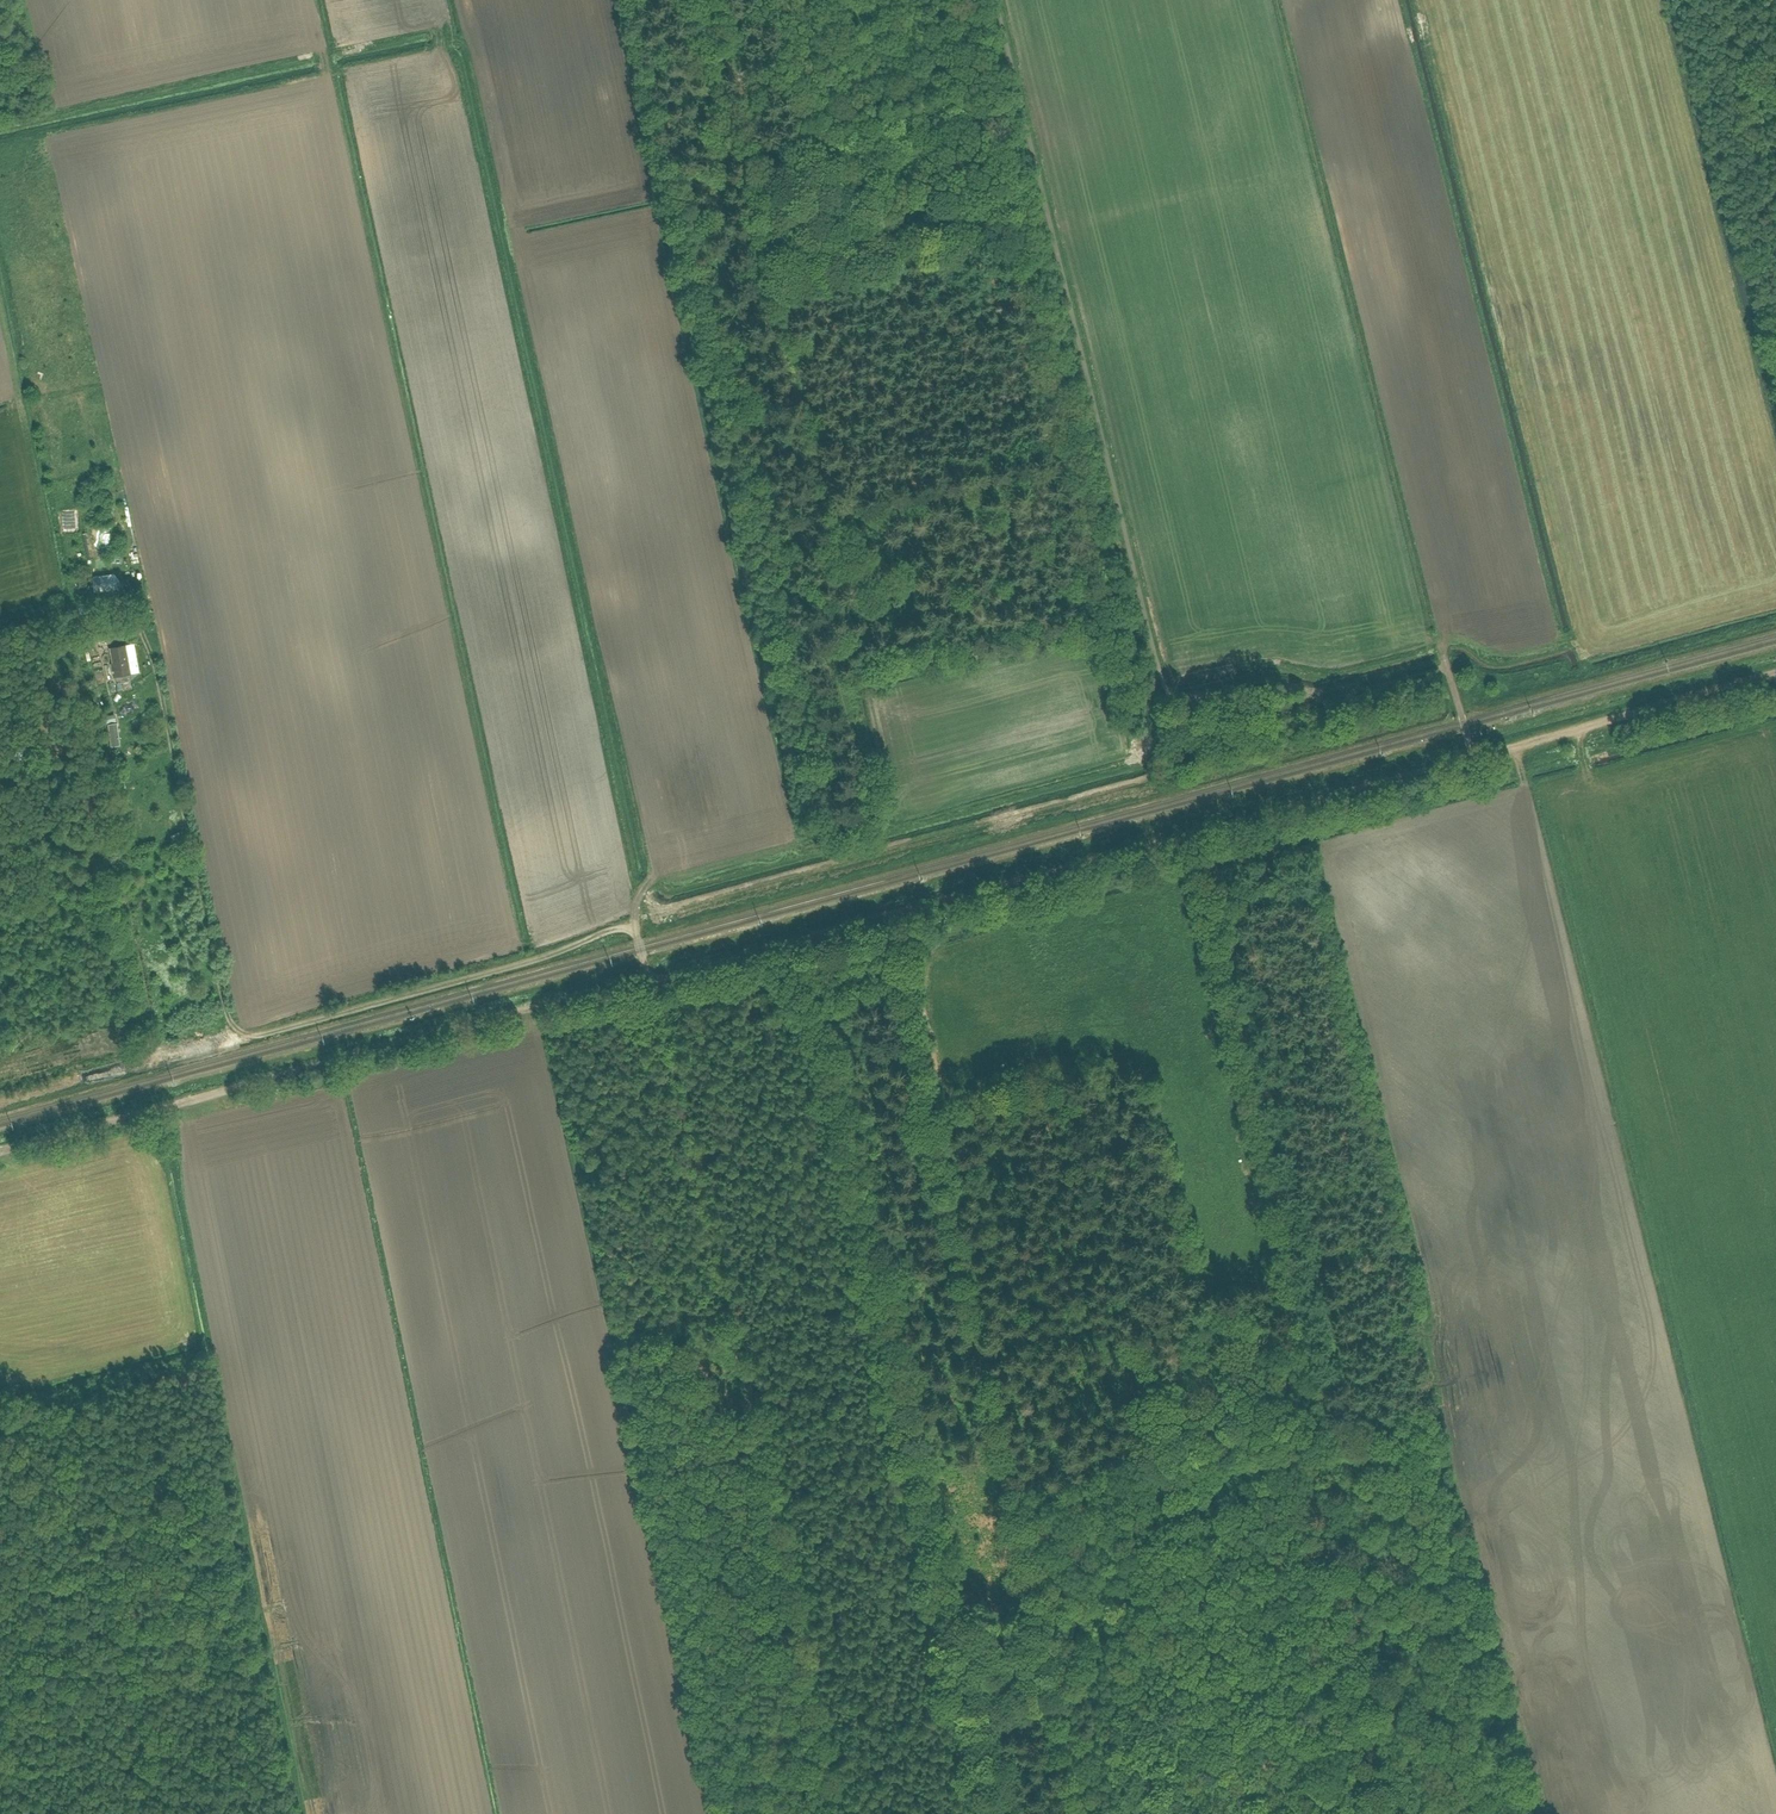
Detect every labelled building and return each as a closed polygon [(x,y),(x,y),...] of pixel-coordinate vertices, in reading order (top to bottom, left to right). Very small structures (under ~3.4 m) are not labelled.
[(133,639),(131,629),(105,633),(107,643),(133,639)] [(121,652),(121,648),(111,650),(113,664),(111,664),(113,676),(130,674),(127,651),(121,652)] [(120,723),(110,724),(113,741),(123,739),(120,723)]
